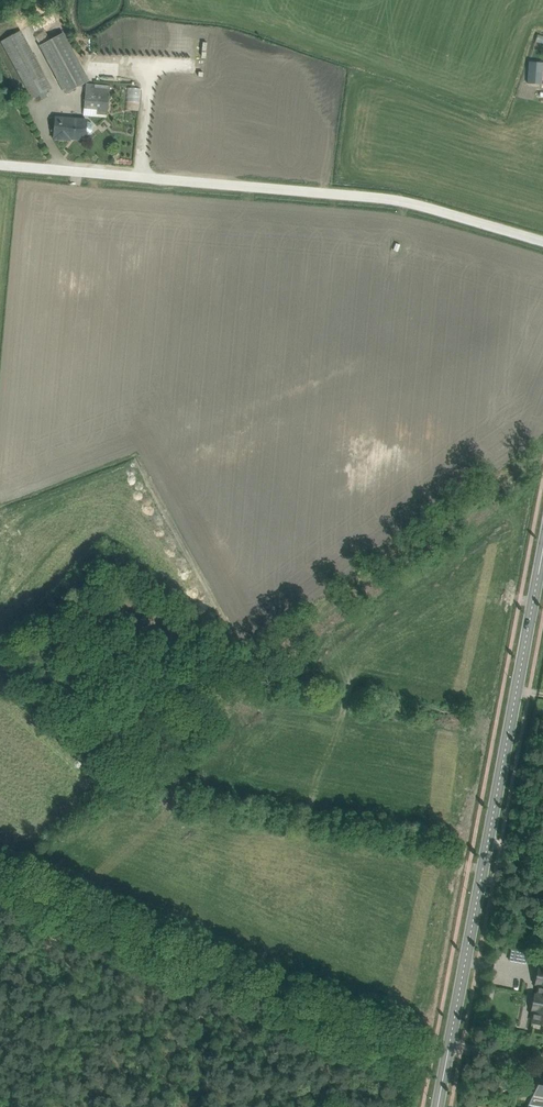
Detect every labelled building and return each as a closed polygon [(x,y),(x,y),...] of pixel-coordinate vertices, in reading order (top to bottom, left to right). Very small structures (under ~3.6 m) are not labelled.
[(16,28),(0,36),(0,47),(26,98),(46,87),(16,28)] [(62,30),(36,41),(57,92),(83,81),(62,30)] [(530,43),(542,43),(542,35),(530,35),(530,43)] [(525,79),(533,82),(539,60),(530,58),(525,79)] [(82,84),(82,99),(108,101),(109,85),(82,84)] [(50,140),(84,141),(85,118),(50,117),(50,140)] [(500,962),(517,965),(520,951),(503,948),(500,962)] [(542,1033),(542,967),(534,965),(526,1008),(530,1009),(526,1029),(542,1033)] [(542,1106),(542,1063),(539,1082),(532,1080),(527,1102),(542,1106)]
